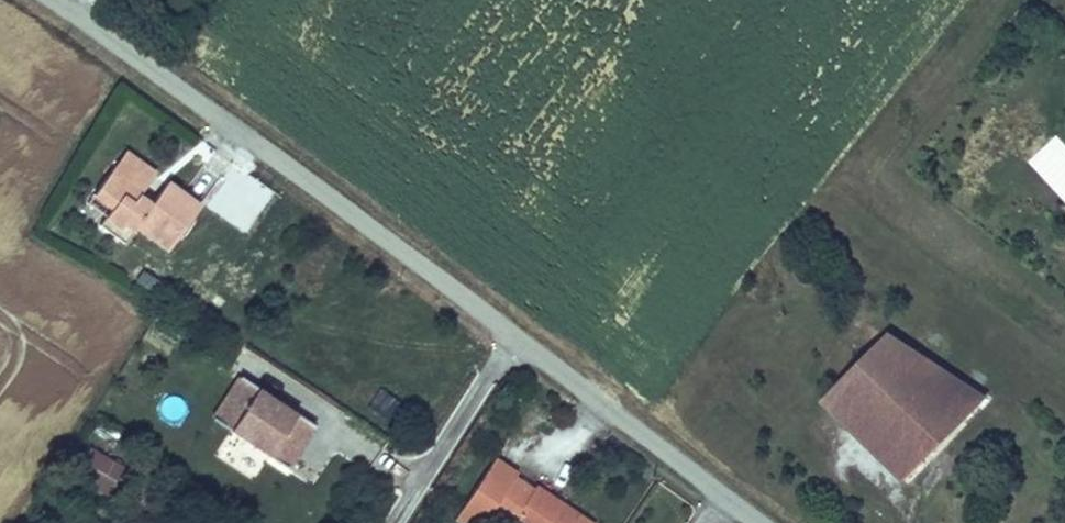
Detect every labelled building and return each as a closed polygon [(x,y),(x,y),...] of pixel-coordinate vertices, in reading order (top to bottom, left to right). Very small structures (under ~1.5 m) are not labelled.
[(115,165),(144,187),(151,179),(120,156),(115,165)] [(134,200),(144,187),(115,165),(91,197),(108,211),(96,226),(116,244),(129,227),(161,254),(193,214),(160,188),(145,209),(134,200)] [(800,378),(823,400),(883,335),(856,318),(800,378)] [(823,400),(845,422),(914,355),(883,335),(823,400)] [(914,355),(845,422),(906,482),(982,401),(914,355)] [(284,482),(310,439),(235,391),(208,434),(284,482)] [(98,450),(78,483),(104,499),(125,467),(98,450)] [(598,522),(537,487),(533,496),(512,486),(516,477),(492,463),(461,522),(597,522),(598,522)]
